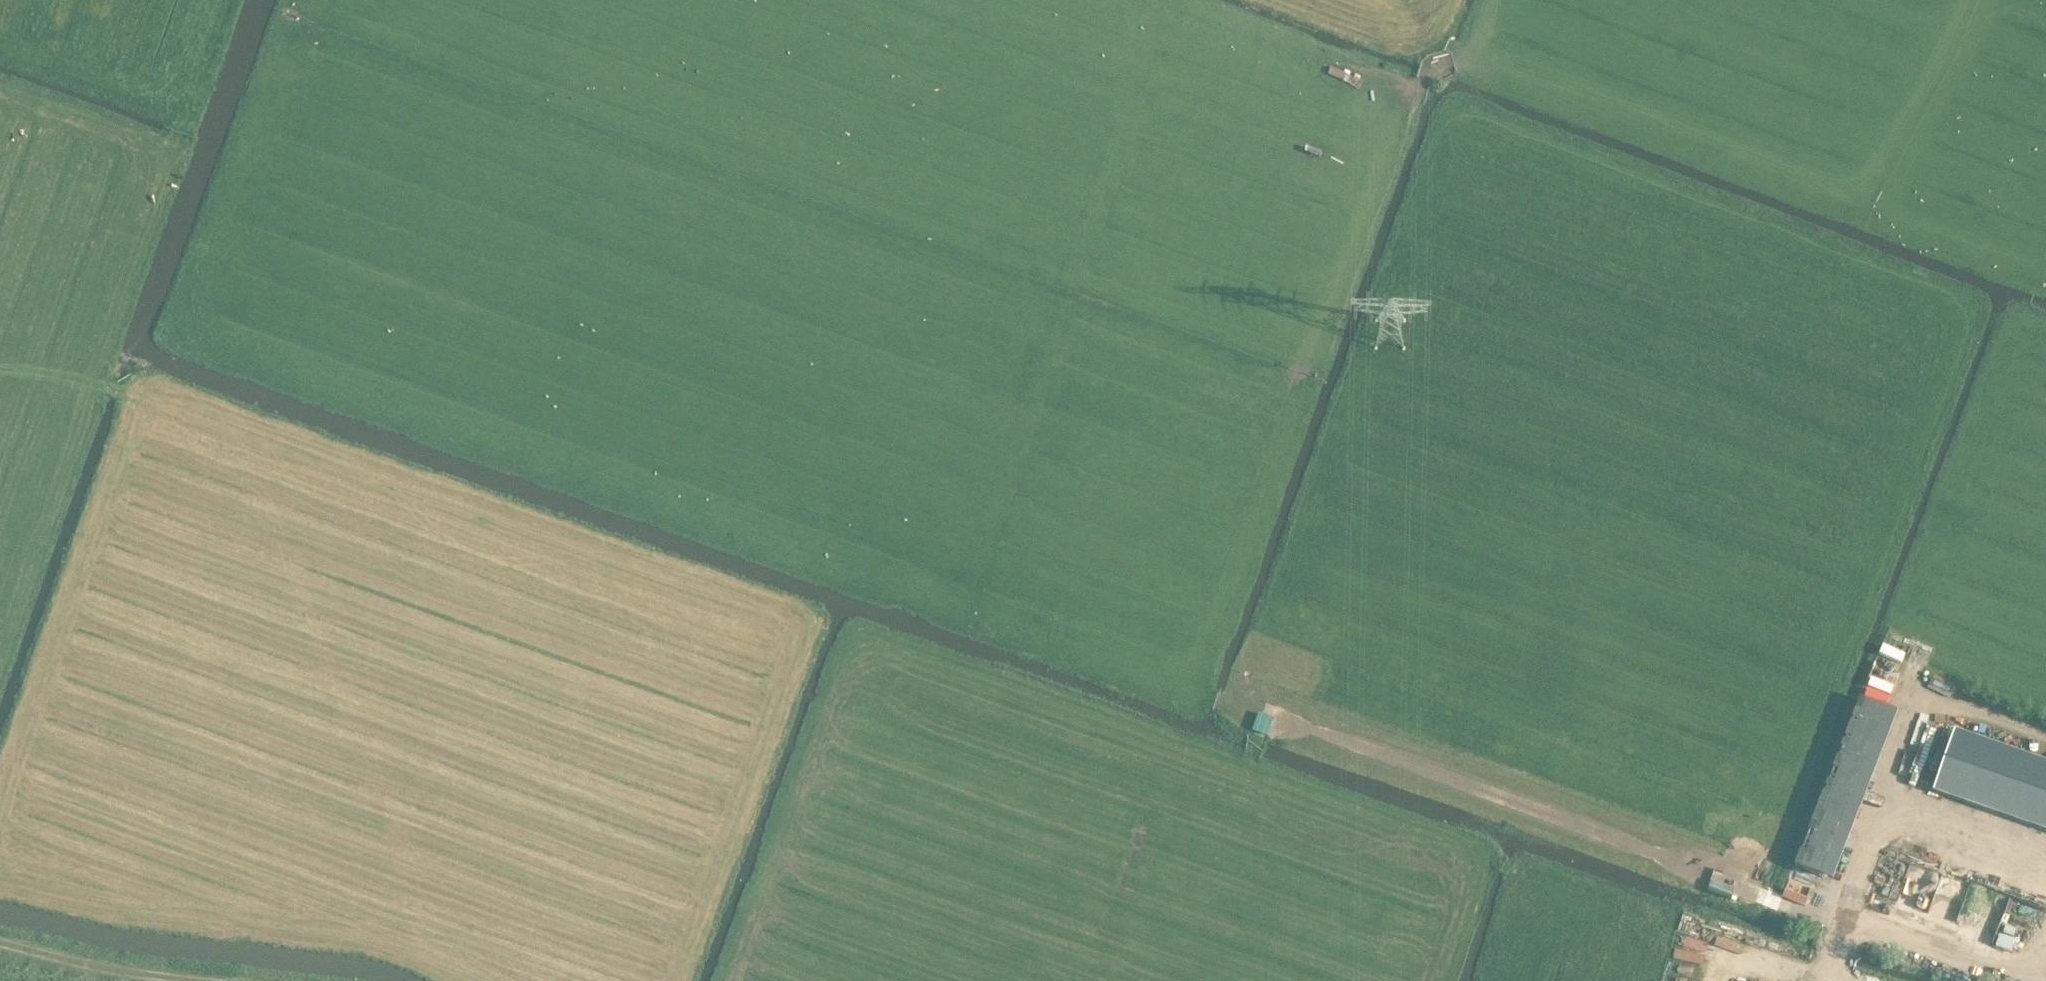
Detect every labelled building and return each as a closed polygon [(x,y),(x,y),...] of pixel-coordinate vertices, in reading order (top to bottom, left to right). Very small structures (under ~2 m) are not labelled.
[(2045,830),(2045,762),(1956,730),(1934,791),(2045,830)]
